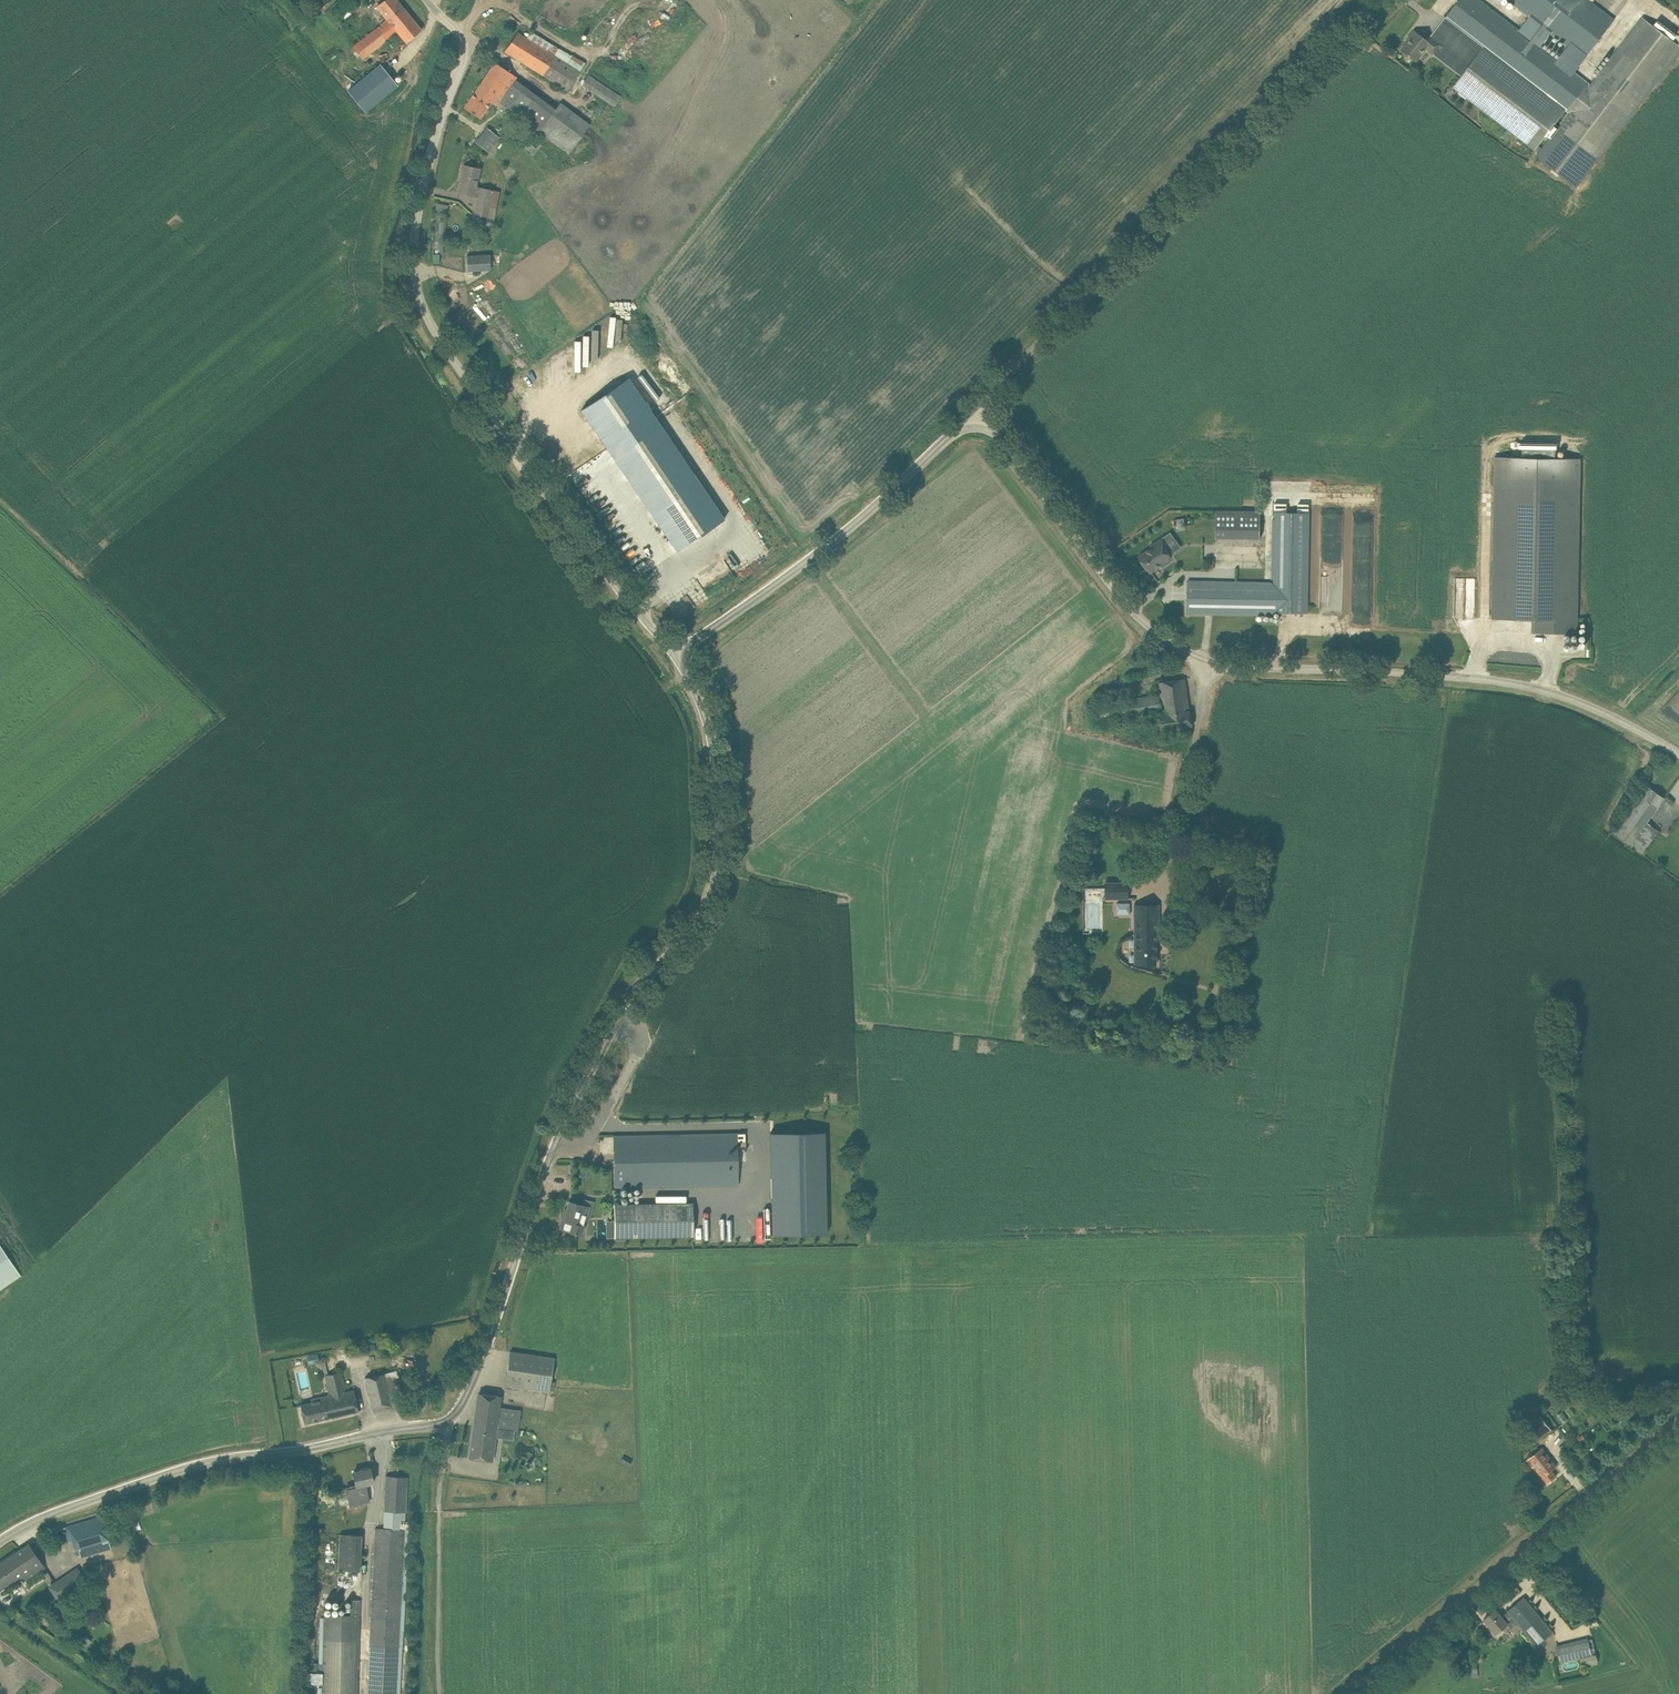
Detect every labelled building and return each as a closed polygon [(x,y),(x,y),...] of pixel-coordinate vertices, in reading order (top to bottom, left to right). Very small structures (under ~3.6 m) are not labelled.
[(397,0),(384,0),(377,6),(388,19),(353,46),(363,59),(397,31),(406,42),(421,30),(397,0)] [(1480,0),(1459,0),(1432,34),(1442,42),(1434,53),(1433,54),(1461,75),(1453,87),(1579,185),(1678,55),(1678,45),(1642,17),(1590,85),(1541,47),(1519,30),(1480,0)] [(1589,0),(1509,0),(1530,16),(1551,33),(1584,58),(1614,19),(1589,0)] [(1530,16),(1519,30),(1541,47),(1551,33),(1530,16)] [(1432,34),(1428,40),(1414,30),(1409,37),(1410,38),(1401,50),(1415,60),(1426,47),(1434,53),(1442,42),(1432,34)] [(548,51),(553,45),(537,35),(533,41),(518,32),(505,51),(568,90),(581,71),(548,51)] [(480,118),(491,102),(498,106),(500,103),(517,79),(518,77),(495,62),(464,107),(480,118)] [(366,111),(397,86),(379,64),(348,90),(366,111)] [(616,104),(622,93),(587,76),(581,87),(616,104)] [(590,124),(569,109),(561,102),(556,108),(539,131),(569,153),(583,134),(590,124)] [(488,153),(500,137),(487,127),(474,142),(488,153)] [(542,145),(538,141),(533,137),(523,148),(533,156),(542,145)] [(461,175),(462,176),(459,192),(478,196),(480,187),(476,186),(479,169),(464,165),(461,175)] [(474,214),(487,217),(493,190),(480,187),(478,196),(474,214)] [(433,223),(445,226),(450,205),(438,202),(433,223)] [(489,255),(479,256),(468,256),(467,255),(468,271),(490,270),(489,255)] [(570,362),(585,350),(589,354),(596,348),(589,339),(566,357),(570,362)] [(607,448),(655,417),(629,378),(581,410),(607,448)] [(1532,619),(1532,633),(1577,633),(1578,458),(1556,458),(1556,449),(1538,448),(1522,448),(1522,457),(1495,456),(1492,619),(1532,619)] [(715,505),(692,520),(676,497),(652,514),(677,551),(724,519),(715,505)] [(1215,538),(1227,538),(1228,510),(1216,510),(1215,538)] [(1307,613),(1309,513),(1275,512),(1274,582),(1188,580),(1187,613),(1274,615),(1274,612),(1307,613)] [(1147,547),(1149,549),(1138,557),(1150,573),(1172,557),(1164,546),(1169,543),(1163,535),(1147,547)] [(1455,617),(1476,618),(1476,577),(1455,577),(1455,617)] [(1158,683),(1159,693),(1096,704),(1099,722),(1159,713),(1162,731),(1192,726),(1190,710),(1185,678),(1174,680),(1158,683)] [(1644,782),(1612,833),(1643,853),(1659,829),(1649,823),(1666,796),(1644,782)] [(1129,899),(1129,882),(1106,882),(1106,899),(1129,899)] [(1159,935),(1159,904),(1135,905),(1135,964),(1156,964),(1156,935),(1159,935)] [(613,1136),(614,1187),(739,1184),(738,1146),(738,1133),(613,1136)] [(825,1133),(771,1134),(773,1233),(826,1232),(825,1133)] [(566,1208),(561,1228),(581,1233),(583,1224),(585,1214),(586,1214),(588,1205),(570,1200),(568,1208),(566,1208)] [(693,1236),(692,1202),(615,1204),(615,1237),(693,1236)] [(20,1276),(0,1246),(0,1290),(20,1276)] [(555,1358),(521,1353),(510,1351),(505,1384),(550,1391),(555,1358)] [(404,1400),(401,1390),(397,1370),(366,1377),(372,1407),(404,1400)] [(324,1396),(328,1417),(359,1411),(354,1389),(345,1391),(341,1372),(325,1375),(330,1395),(324,1396)] [(521,1410),(500,1407),(501,1396),(479,1393),(470,1458),(492,1461),(496,1434),(511,1436),(512,1428),(518,1429),(521,1410)] [(311,1399),(311,1402),(300,1404),(305,1423),(328,1417),(324,1396),(311,1399)] [(1552,1429),(1541,1415),(1540,1416),(1532,1422),(1523,1429),(1534,1443),(1552,1429)] [(1533,1466),(1534,1465),(1547,1483),(1556,1476),(1549,1468),(1555,1464),(1542,1448),(1527,1460),(1533,1466)] [(353,1472),(356,1485),(346,1488),(350,1507),(361,1504),(359,1495),(368,1493),(365,1484),(373,1482),(370,1468),(353,1472)] [(407,1476),(386,1475),(385,1511),(386,1511),(404,1512),(406,1512),(407,1476)] [(111,1539),(104,1515),(65,1527),(69,1540),(73,1541),(76,1550),(78,1549),(81,1557),(112,1548),(109,1540),(111,1539)] [(408,1530),(375,1528),(369,1650),(370,1650),(368,1693),(400,1693),(408,1530)] [(339,1533),(338,1570),(361,1571),(361,1534),(339,1533)] [(35,1553),(29,1544),(0,1563),(0,1591),(21,1577),(24,1582),(45,1568),(35,1553)] [(67,1575),(57,1582),(66,1595),(76,1588),(67,1575)] [(1553,1631),(1531,1605),(1524,1597),(1508,1611),(1501,1616),(1495,1609),(1484,1618),(1496,1633),(1506,1624),(1510,1629),(1518,1623),(1537,1645),(1553,1631)] [(304,1683),(317,1684),(317,1693),(357,1693),(358,1650),(359,1622),(359,1601),(351,1601),(351,1612),(348,1612),(347,1615),(334,1614),(324,1614),(324,1617),(319,1617),(318,1663),(305,1662),(304,1683)] [(80,1640),(87,1646),(91,1641),(84,1635),(80,1640)] [(1592,1655),(1588,1638),(1556,1645),(1560,1662),(1592,1655)]
